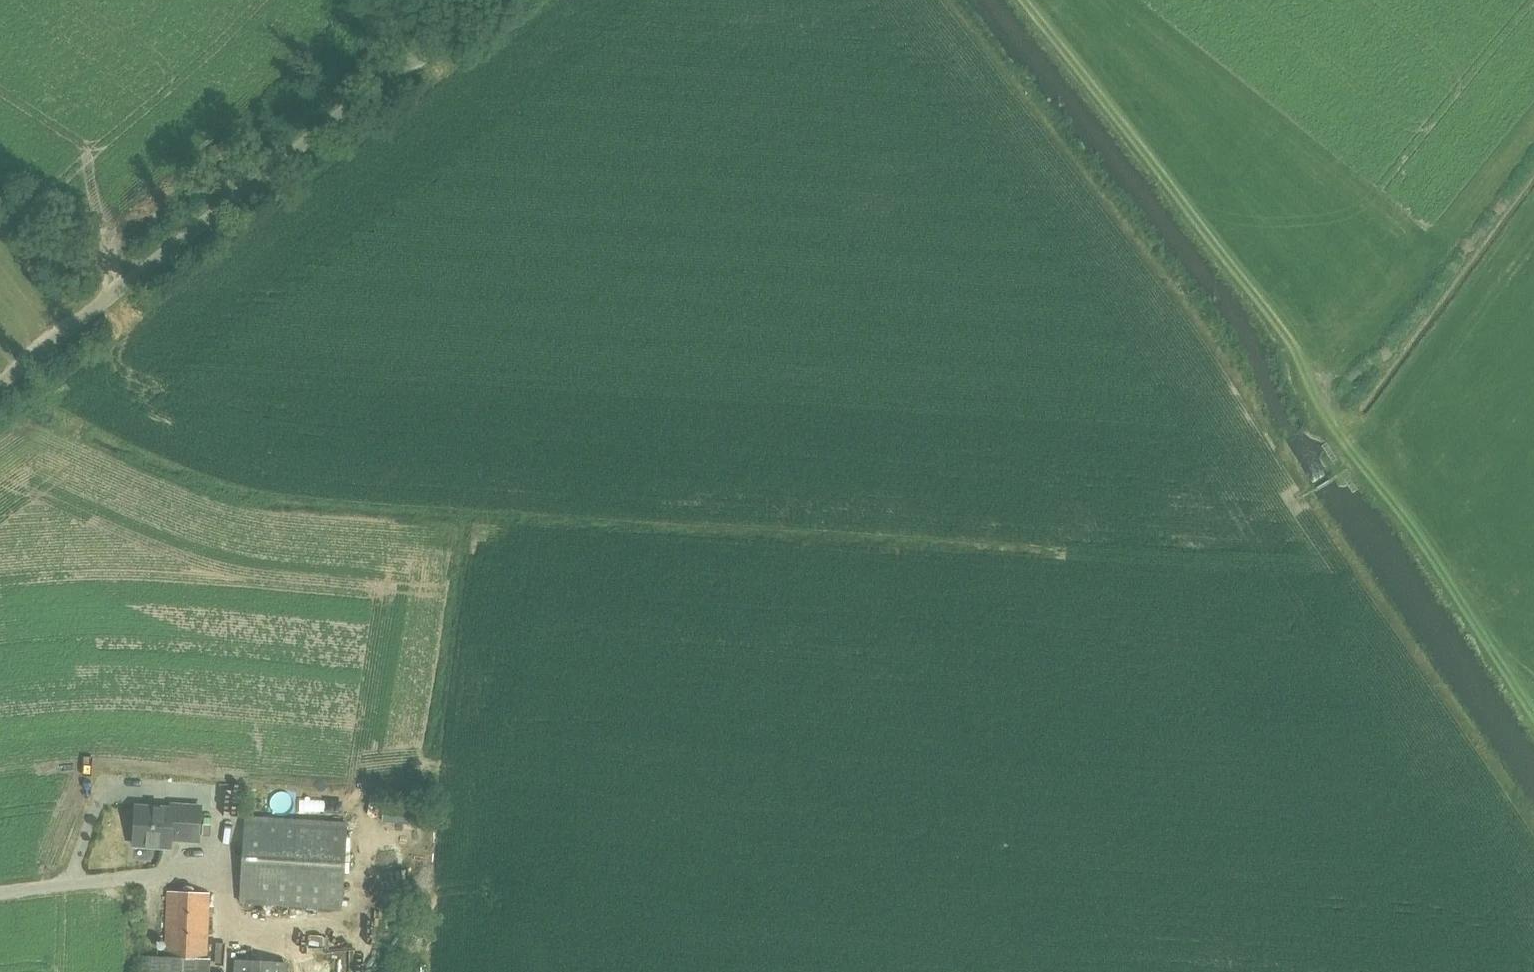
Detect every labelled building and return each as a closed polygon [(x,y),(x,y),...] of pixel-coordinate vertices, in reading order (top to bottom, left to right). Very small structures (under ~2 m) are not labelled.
[(238,152),(226,137),(206,153),(218,168),(238,152)] [(135,846),(171,849),(172,841),(200,843),(202,808),(173,806),(173,811),(137,808),(135,846)] [(343,909),(344,888),(347,824),(246,818),(241,902),(343,909)] [(211,960),(209,960),(211,895),(169,893),(166,958),(146,957),(145,971),(211,971),(211,960)] [(286,962),(237,958),(237,971),(286,971),(286,962)]
